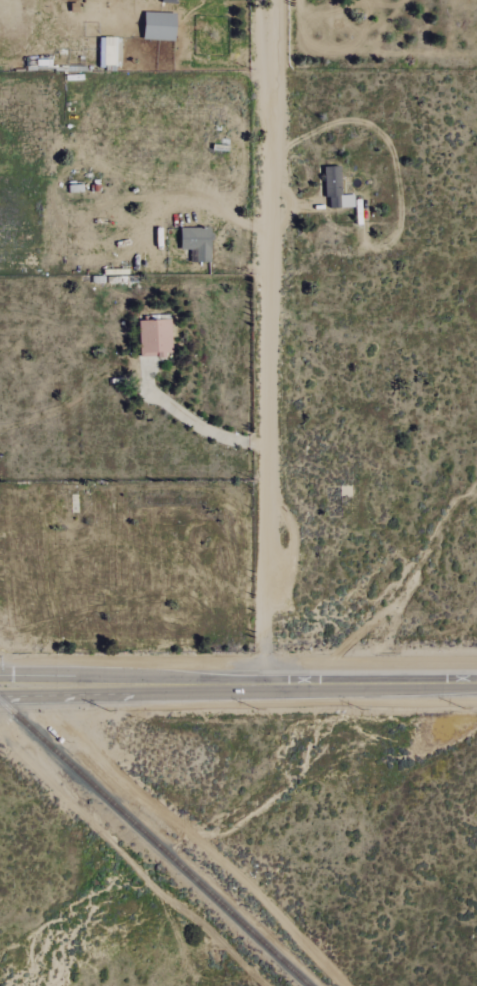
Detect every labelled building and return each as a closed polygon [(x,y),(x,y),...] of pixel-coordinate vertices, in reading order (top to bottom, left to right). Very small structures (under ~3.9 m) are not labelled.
[(177,13),(146,12),(145,40),(177,40),(177,13)] [(101,37),(100,66),(118,66),(118,38),(101,37)] [(325,198),(330,198),(330,208),(355,208),(354,195),(342,195),(341,166),(325,167),(325,198)] [(191,262),(212,262),(213,229),(182,228),(182,250),(192,250),(191,262)] [(141,357),(173,356),(172,320),(140,321),(141,357)]
